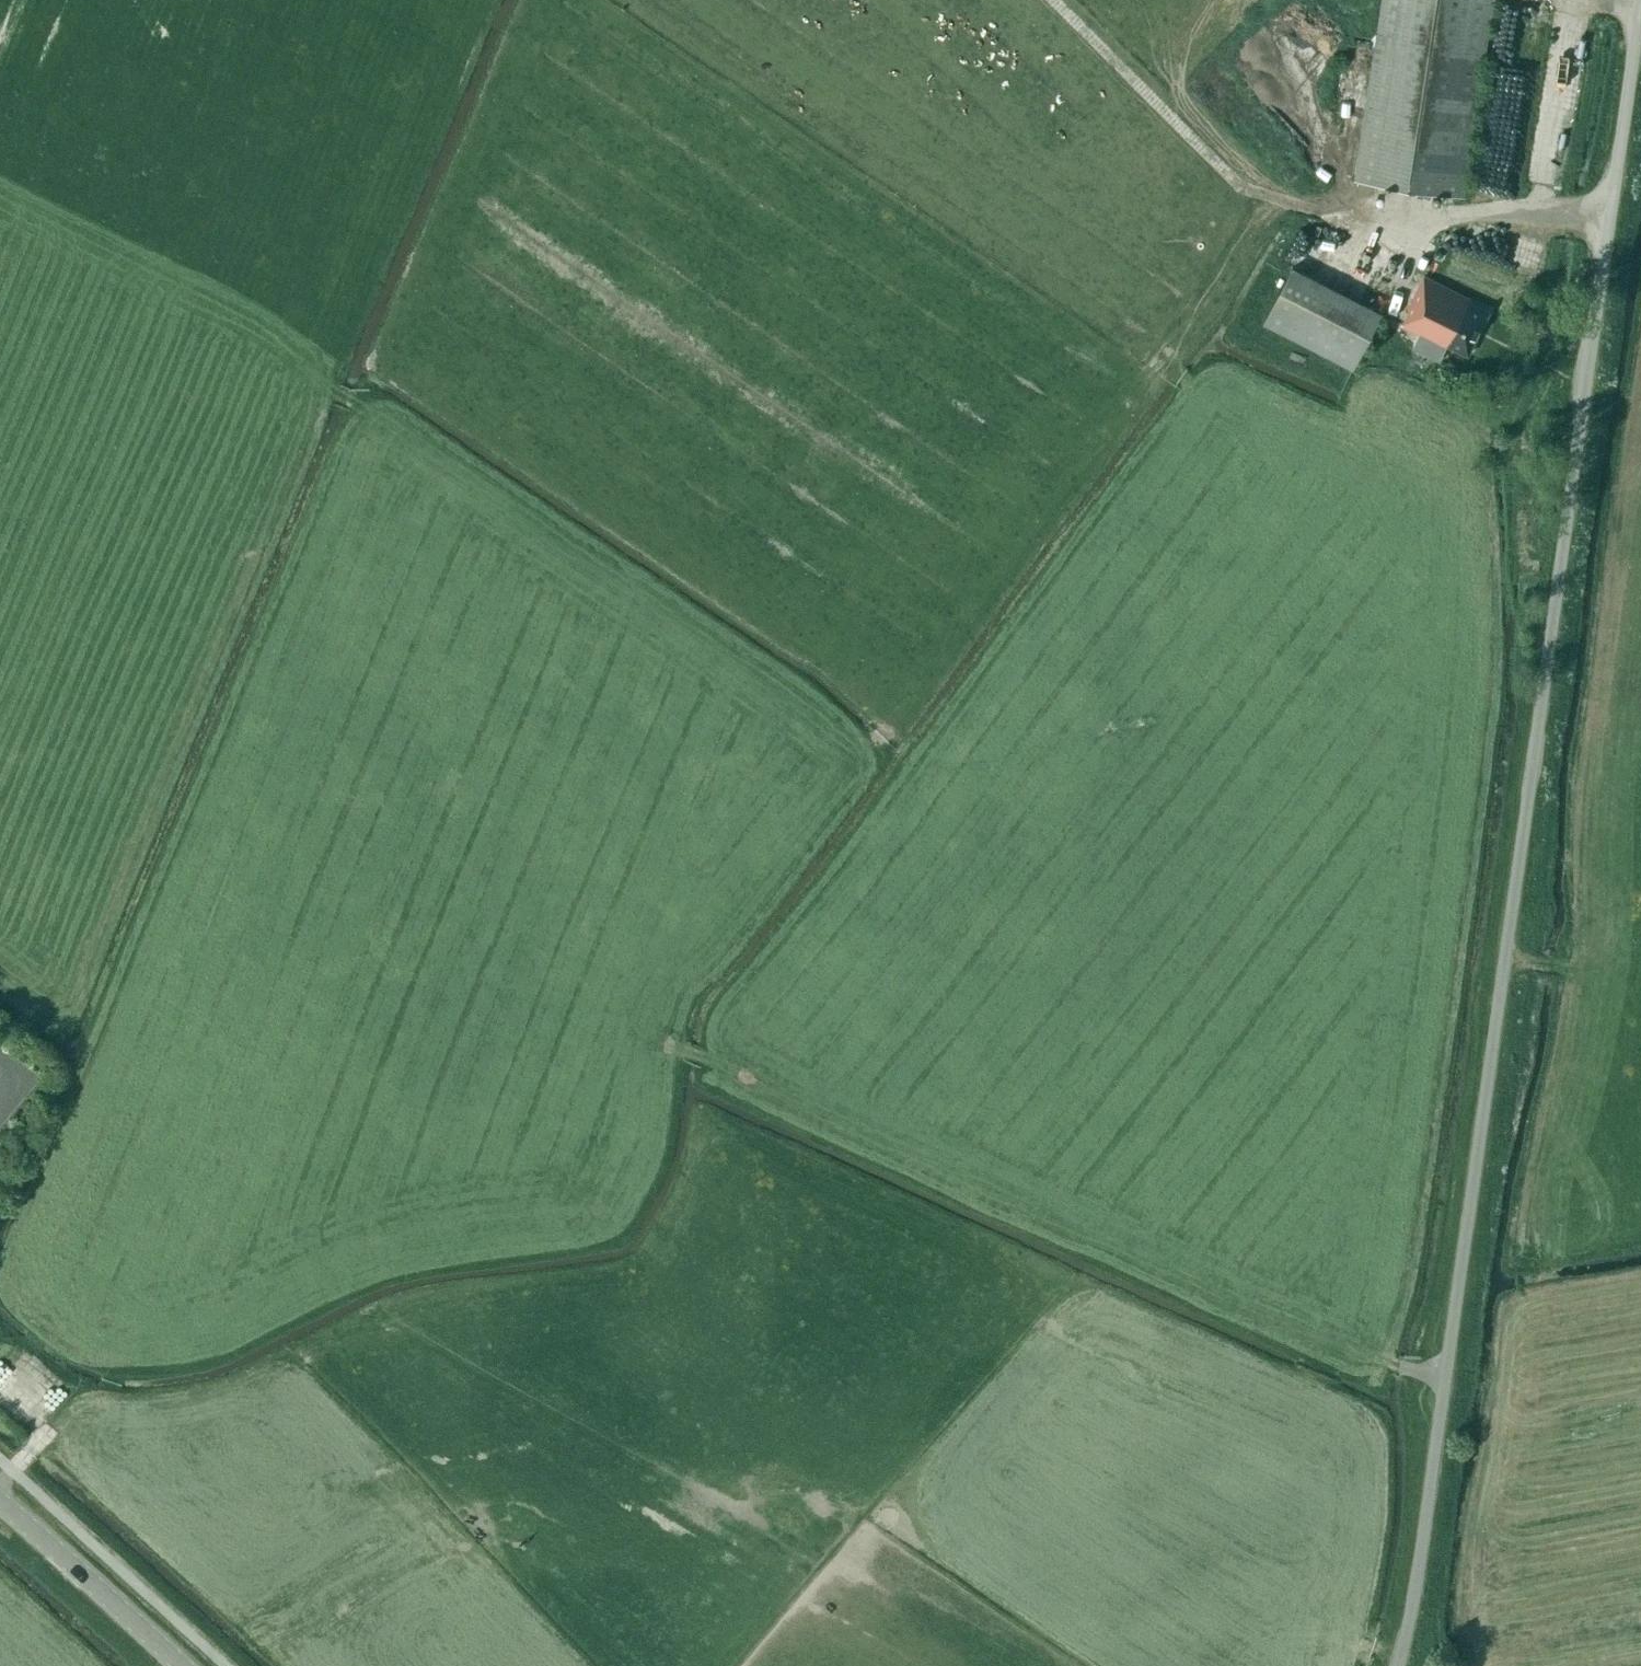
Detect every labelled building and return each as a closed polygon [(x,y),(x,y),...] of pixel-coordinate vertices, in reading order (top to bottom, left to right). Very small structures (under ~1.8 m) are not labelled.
[(1356,181),(1463,197),(1493,0),(1383,0),(1356,181)] [(1264,324),(1354,369),(1382,313),(1292,268),(1264,324)] [(1470,298),(1425,276),(1408,309),(1410,310),(1403,324),(1420,333),(1412,347),(1439,360),(1448,344),(1468,354),(1490,311),(1469,301),(1470,298)]
